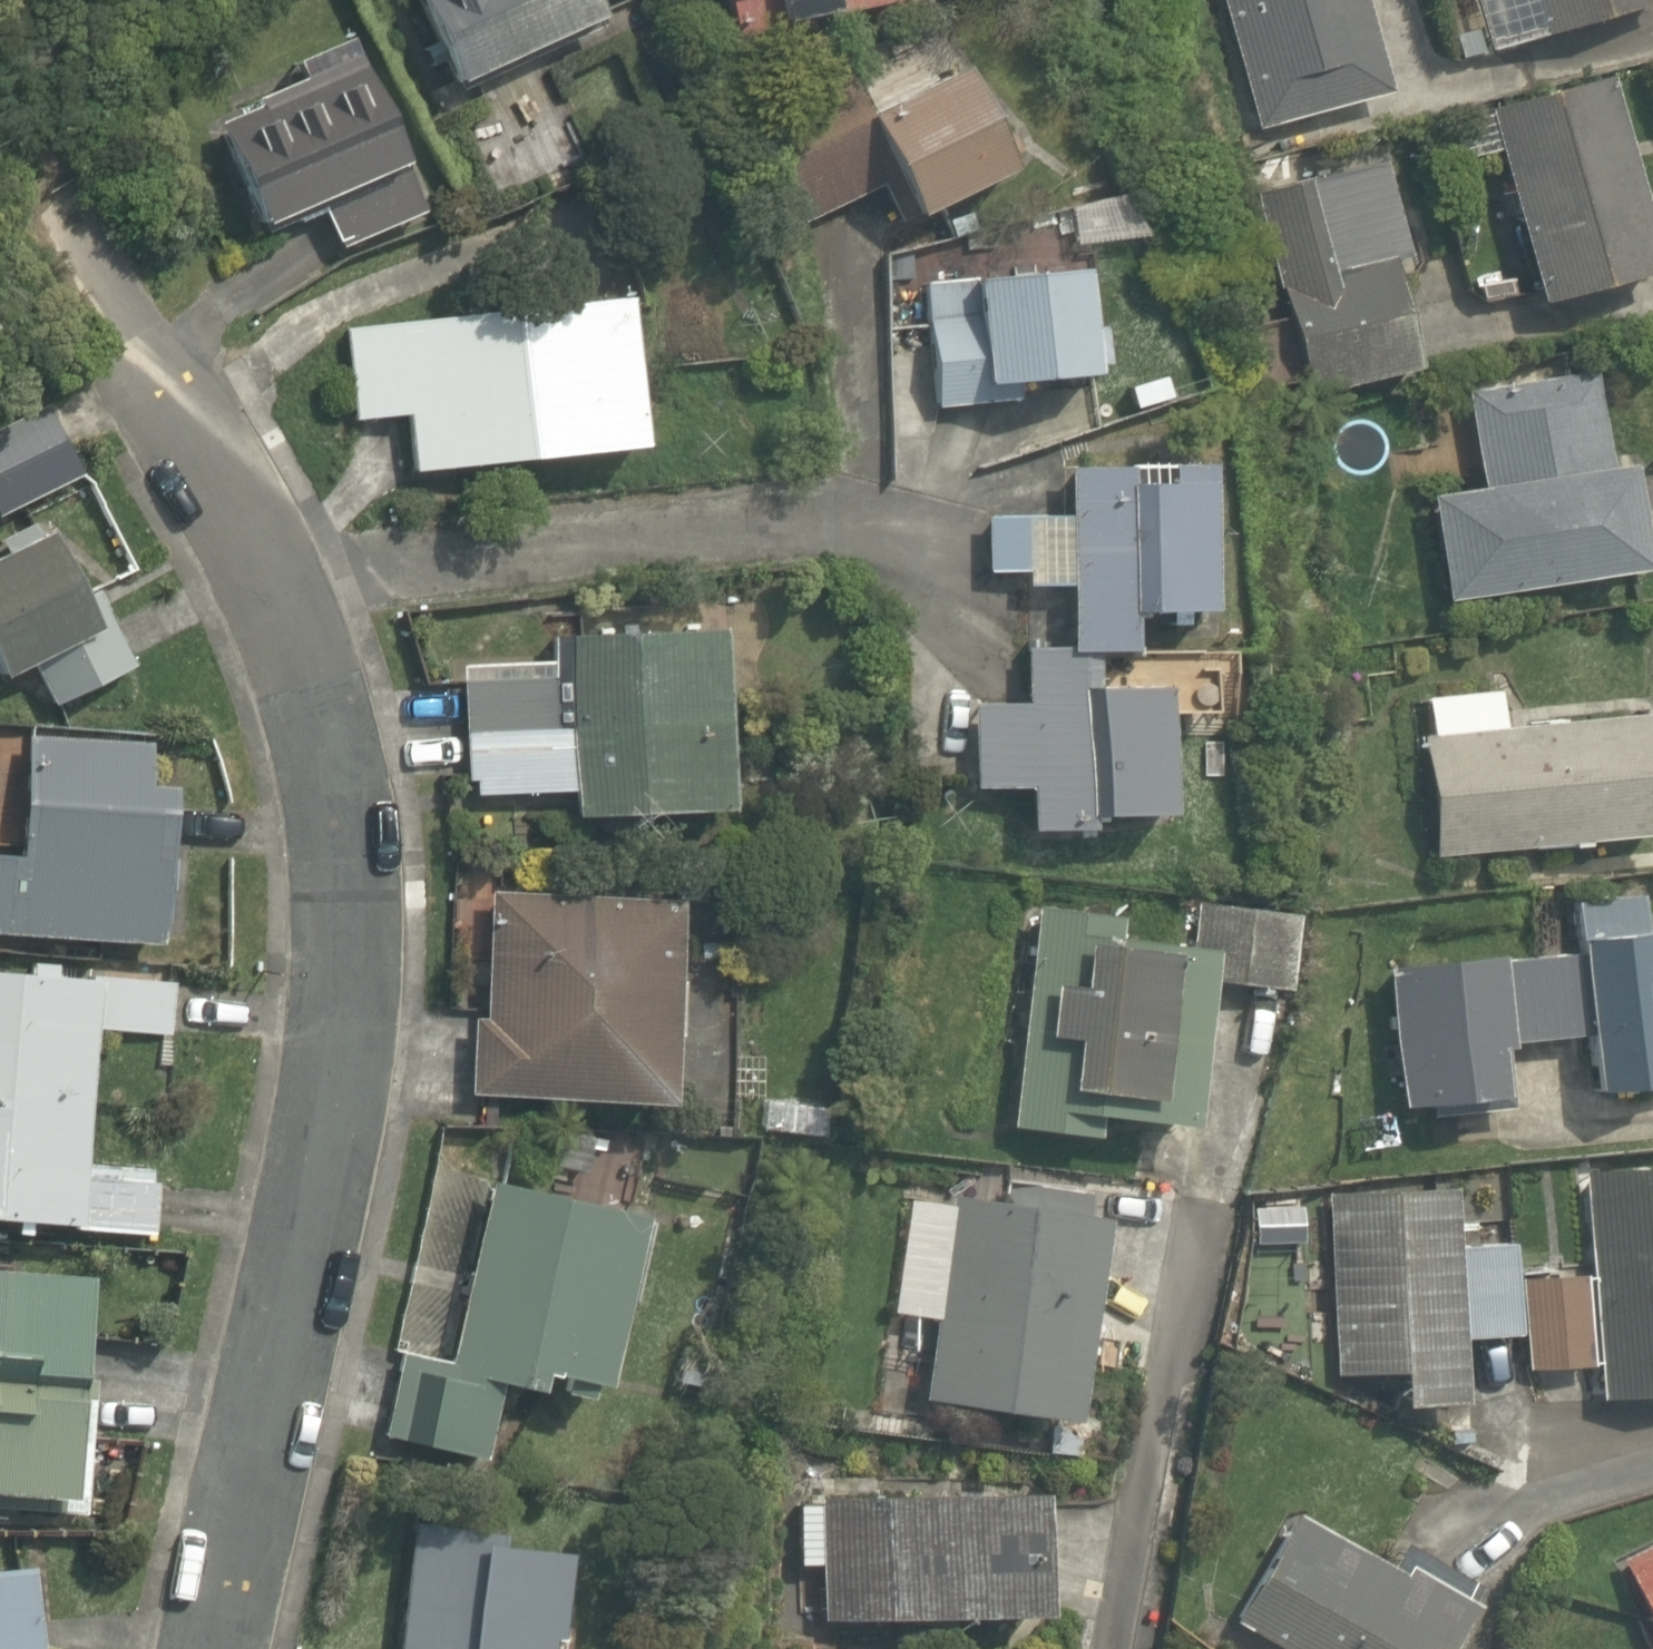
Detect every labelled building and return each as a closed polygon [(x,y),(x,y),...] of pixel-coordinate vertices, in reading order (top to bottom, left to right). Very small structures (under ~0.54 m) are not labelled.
[(627,0),(423,0),(461,95),(637,26),(627,0)] [(926,0),(732,0),(742,48),(928,8),(926,0)] [(1382,0),(1227,0),(1260,125),(1405,87),(1382,0)] [(1498,56),(1652,12),(1652,0),(1482,0),(1498,56)] [(289,107),(228,130),(270,241),(337,215),(352,255),(441,221),(373,41),(278,77),(289,107)] [(916,178),(942,225),(1035,173),(976,69),(795,170),(827,228),(916,178)] [(1623,77),(1491,116),(1547,309),(1652,277),(1652,178),(1623,77)] [(1445,362),(1401,162),(1271,191),(1316,390),(1445,362)] [(1008,393),(1116,389),(1112,268),(933,273),(938,411),(1008,409),(1008,393)] [(347,320),(355,424),(420,419),(424,476),(650,458),(638,297),(347,320)] [(1652,576),(1652,502),(1650,467),(1618,470),(1608,374),(1478,387),(1487,478),(1443,482),(1454,596),(1652,576)] [(89,468),(61,409),(0,438),(0,510),(89,468)] [(1040,573),(1041,592),(1089,591),(1091,645),(1164,643),(1163,610),(1194,609),(1195,649),(1243,647),(1237,460),(1085,465),(1087,515),(995,518),(997,575),(1040,573)] [(56,720),(138,678),(61,528),(0,559),(0,695),(35,678),(56,720)] [(586,824),(760,819),(754,631),(582,636),(583,673),(466,676),(469,803),(585,800),(586,824)] [(1045,795),(1046,836),(1124,833),(1123,822),(1187,819),(1182,686),(1116,688),(1115,654),(1040,657),(1041,699),(985,702),(988,797),(1045,795)] [(1523,688),(1433,693),(1442,862),(1652,850),(1652,719),(1525,725),(1523,688)] [(32,736),(26,859),(0,857),(0,937),(186,947),(195,784),(172,783),(174,744),(32,736)] [(708,908),(504,895),(496,1011),(482,1010),(476,1100),(695,1114),(708,908)] [(1285,995),(1292,924),(1203,916),(1200,950),(1139,944),(1142,913),(1041,904),(1019,1133),(1120,1142),(1122,1121),(1228,1131),(1241,991),(1285,995)] [(1402,1112),(1534,1098),(1529,1051),(1590,1045),(1596,1100),(1652,1094),(1652,944),(1388,972),(1402,1112)] [(176,1165),(108,1159),(119,1034),(187,1040),(192,982),(0,965),(0,1224),(170,1239),(176,1165)] [(1612,1400),(1652,1399),(1652,1169),(1606,1170),(1609,1271),(1538,1273),(1540,1378),(1612,1376),(1612,1400)] [(408,1357),(392,1448),(506,1468),(521,1383),(578,1393),(580,1380),(638,1390),(669,1213),(497,1183),(465,1367),(408,1357)] [(912,1194),(897,1316),(934,1321),(923,1406),(1095,1426),(1120,1219),(912,1194)] [(1417,1407),(1478,1406),(1478,1330),(1527,1330),(1527,1236),(1477,1236),(1477,1194),(1339,1195),(1340,1374),(1417,1374),(1417,1407)] [(0,1269),(0,1500),(94,1511),(119,1282),(0,1269)] [(810,1501),(810,1569),(832,1569),(832,1624),(1059,1623),(1058,1500),(810,1501)] [(1306,1510),(1240,1620),(1287,1648),(1465,1648),(1500,1592),(1426,1547),(1410,1573),(1306,1510)] [(585,1546),(426,1527),(411,1648),(573,1648),(585,1546)] [(1620,1564),(1652,1635),(1652,1549),(1620,1564)] [(49,1568),(0,1573),(0,1648),(58,1648),(49,1568)]
